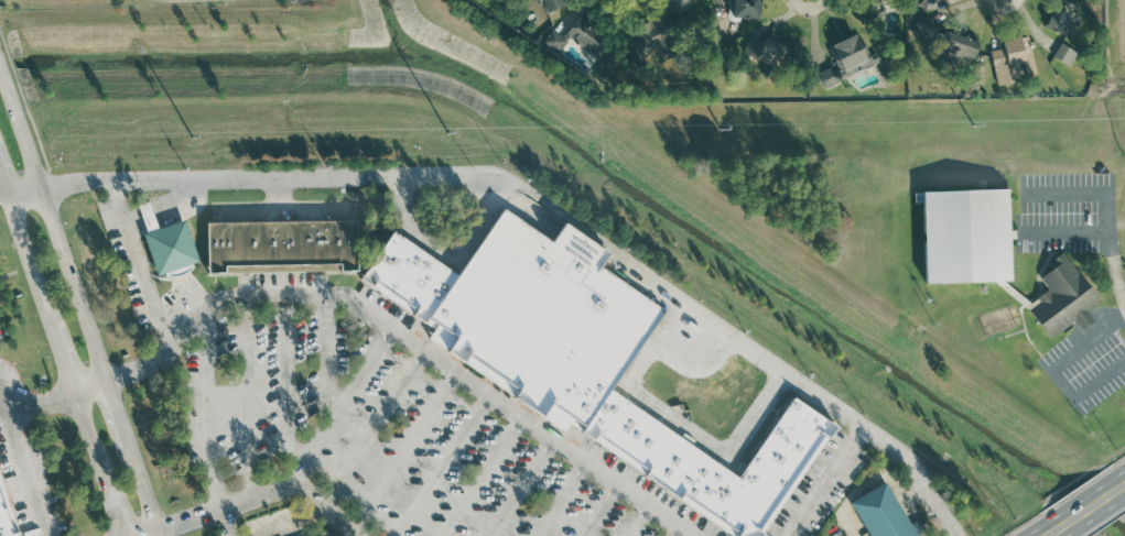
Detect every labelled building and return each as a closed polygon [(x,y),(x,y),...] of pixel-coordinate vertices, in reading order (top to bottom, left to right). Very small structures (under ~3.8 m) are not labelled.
[(569,3),(568,0),(544,0),(549,12),(569,3)] [(664,11),(691,11),(691,0),(664,0),(664,11)] [(759,0),(731,0),(729,18),(757,20),(759,0)] [(863,17),(890,17),(890,0),(863,0),(863,17)] [(942,40),(943,24),(932,23),(933,11),(938,12),(938,1),(957,3),(957,0),(920,0),(916,38),(942,40)] [(1061,0),(1055,0),(1043,28),(1069,39),(1081,9),(1061,0)] [(655,52),(660,62),(678,54),(660,15),(621,34),(635,62),(655,52)] [(569,32),(597,57),(612,41),(583,16),(569,32)] [(562,37),(553,30),(543,42),(558,54),(571,39),(587,52),(594,44),(572,25),(562,37)] [(977,42),(944,31),(935,55),(970,66),(977,42)] [(787,50),(750,33),(742,54),(778,69),(787,50)] [(875,54),(865,58),(855,35),(826,47),(841,79),(878,63),(875,54)] [(991,51),(996,85),(1014,81),(1012,66),(1023,64),(1025,75),(1034,73),(1028,36),(1002,40),(1003,48),(991,51)] [(1080,51),(1063,43),(1056,58),(1074,65),(1080,51)] [(818,74),(824,89),(839,84),(832,68),(818,74)] [(921,193),(1006,190),(1008,282),(923,284),(921,193)] [(147,234),(159,230),(148,201),(136,206),(147,234)] [(502,210),(457,276),(426,320),(581,428),(608,390),(658,317),(502,210)] [(142,236),(147,234),(159,230),(184,221),(198,261),(156,275),(142,236)] [(205,272),(205,222),(357,221),(358,271),(205,272)] [(393,232),(457,276),(426,320),(363,277),(393,232)] [(1099,302),(1050,339),(1028,311),(1052,294),(1040,278),(1065,259),(1099,302)] [(830,426),(753,535),(739,535),(581,428),(608,390),(738,480),(793,401),(830,426)] [(884,482),(915,535),(868,535),(848,503),(884,482)] [(0,483),(18,535),(0,535),(0,483)]
